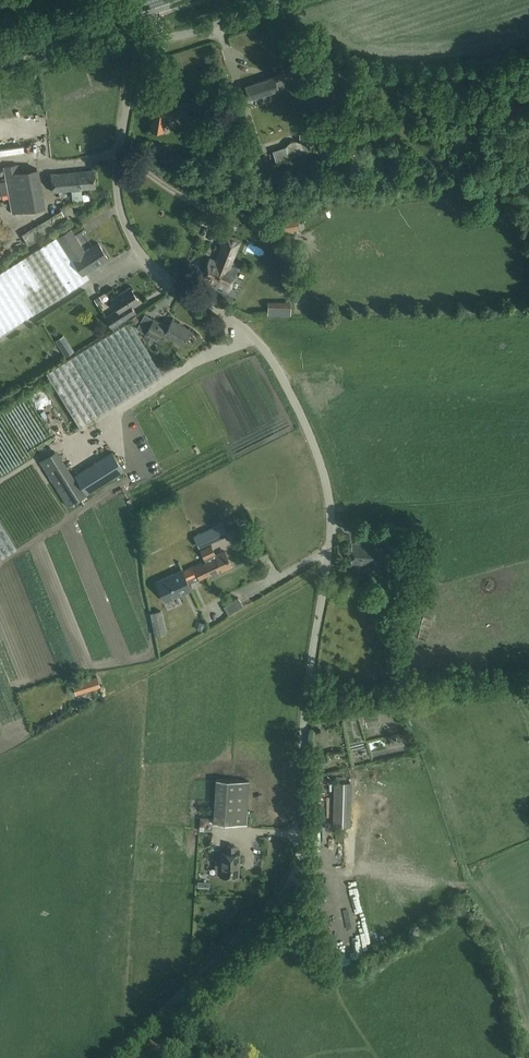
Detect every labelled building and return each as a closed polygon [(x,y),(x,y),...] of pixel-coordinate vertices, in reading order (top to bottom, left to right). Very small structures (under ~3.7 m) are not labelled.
[(269,92),(278,89),(284,87),(280,75),(275,77),(245,86),(249,98),(261,95),(264,103),(272,101),(269,92)] [(188,101),(189,108),(207,106),(206,99),(188,101)] [(166,113),(154,111),(151,129),(163,131),(165,119),(185,115),(184,109),(166,113)] [(312,139),(300,142),(300,143),(301,143),(301,144),(302,144),(302,145),(303,145),(303,146),(303,147),(303,148),(304,148),(304,149),(304,150),(304,151),(303,152),(315,148),(312,139)] [(303,152),(304,151),(304,149),(303,147),(303,145),(302,144),(300,143),(299,142),(297,141),(296,141),(294,141),(292,141),(291,141),(289,142),(288,144),(287,145),(286,146),(286,148),(285,149),(285,151),(286,152),(286,154),(287,155),(288,157),(290,158),(291,158),(293,159),(295,159),(296,159),(298,158),(299,158),(301,157),(302,155),(303,154),(303,152)] [(202,146),(200,154),(206,156),(209,148),(202,146)] [(3,167),(12,214),(43,208),(37,169),(19,172),(18,165),(3,167)] [(83,202),(81,189),(97,188),(94,169),(50,174),(52,192),(71,190),(73,203),(83,202)] [(297,217),(277,220),(278,231),(298,227),(297,217)] [(21,231),(25,241),(46,233),(43,223),(21,231)] [(71,229),(59,237),(83,275),(109,259),(99,243),(86,251),(71,229)] [(228,292),(237,269),(230,266),(241,241),(239,241),(239,239),(225,233),(220,246),(221,247),(216,260),(215,260),(210,258),(201,281),(213,286),(214,284),(221,287),(221,289),(228,292)] [(59,237),(59,236),(0,273),(0,335),(84,282),(81,277),(83,275),(59,237)] [(132,307),(140,302),(130,287),(111,299),(118,310),(105,317),(112,328),(125,320),(136,313),(132,307)] [(137,327),(146,332),(145,333),(162,343),(166,336),(182,345),(191,330),(172,319),(168,327),(154,318),(153,319),(145,314),(137,327)] [(166,372),(162,366),(158,368),(130,322),(46,373),(80,427),(163,376),(162,374),(166,372)] [(66,332),(58,335),(63,348),(70,345),(66,332)] [(66,356),(74,351),(70,346),(63,350),(66,356)] [(455,360),(455,351),(440,352),(441,361),(455,360)] [(112,451),(75,475),(86,493),(124,470),(112,451)] [(17,547),(0,520),(0,557),(17,547)] [(211,528),(194,536),(199,546),(216,538),(211,528)] [(375,564),(376,543),(352,542),(351,564),(365,564),(365,569),(372,570),(372,566),(375,566),(375,564)] [(201,562),(183,571),(189,583),(221,568),(222,571),(231,567),(224,551),(215,555),(211,546),(201,551),(206,562),(202,564),(201,562)] [(166,600),(176,595),(191,589),(182,570),(157,581),(159,584),(157,585),(160,592),(162,592),(166,600)] [(396,596),(385,596),(385,611),(396,612),(396,596)] [(224,606),(229,615),(243,606),(239,597),(224,606)] [(166,634),(161,611),(151,613),(156,636),(166,634)] [(103,695),(98,676),(73,684),(76,695),(91,691),(93,698),(103,695)] [(248,780),(215,778),(213,822),(245,824),(248,780)] [(334,782),(333,826),(344,826),(345,782),(334,782)] [(410,820),(410,812),(393,813),(393,821),(410,820)] [(200,817),(200,826),(204,826),(209,822),(209,817),(200,817)] [(226,853),(221,852),(219,875),(238,876),(239,853),(234,853),(234,845),(227,845),(226,853)] [(321,896),(327,894),(324,881),(318,882),(321,896)] [(334,933),(336,965),(350,964),(348,932),(334,933)]
